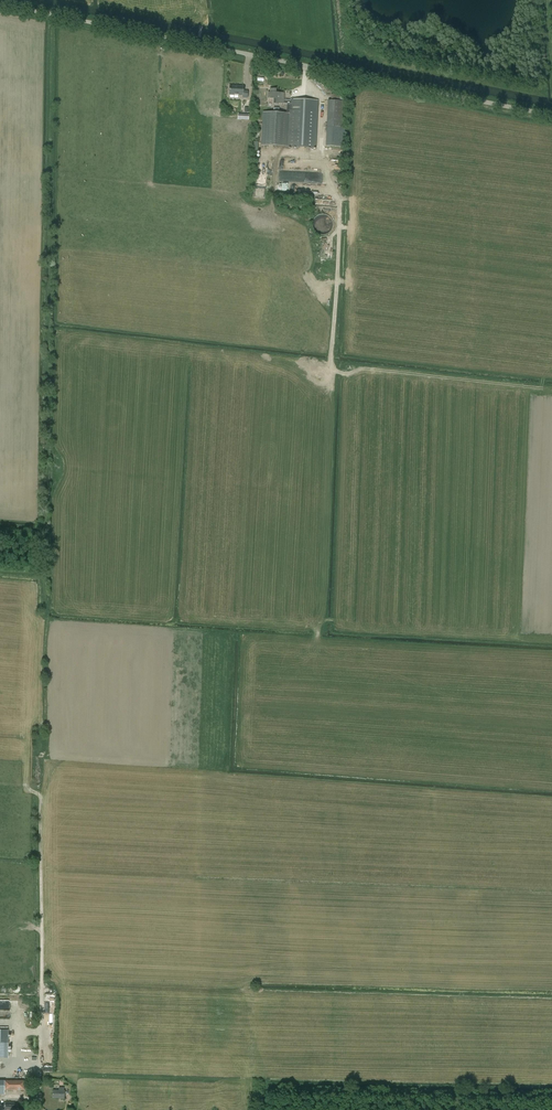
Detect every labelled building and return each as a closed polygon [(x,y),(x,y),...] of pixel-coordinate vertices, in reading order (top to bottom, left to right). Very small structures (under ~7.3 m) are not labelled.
[(244,86),(230,85),(230,94),(243,95),(243,97),(248,98),(248,91),(243,90),(244,86)] [(290,100),(284,100),(284,93),(276,92),(276,89),(270,88),(270,92),(268,92),(268,98),(275,98),(275,103),(287,104),(286,113),(263,112),(261,145),(316,148),(318,100),(290,99),(290,100)] [(331,94),(331,101),(327,100),(325,146),(343,147),(346,101),(340,101),(340,95),(331,94)] [(266,180),(267,167),(257,167),(257,180),(266,180)] [(309,228),(312,233),(316,237),(322,238),(328,236),(332,232),(334,226),(333,220),(329,215),(324,213),(318,213),(312,216),(309,222),(309,228)] [(44,1022),(54,1022),(54,997),(45,996),(44,1022)] [(24,1012),(23,1029),(33,1029),(33,1019),(28,1019),(28,1016),(29,1016),(29,1012),(24,1012)] [(8,1057),(8,1029),(0,1029),(0,1057),(8,1057)] [(5,1094),(4,1090),(25,1090),(25,1086),(26,1086),(26,1084),(25,1084),(25,1080),(4,1080),(5,1081),(0,1081),(0,1094),(5,1094)] [(53,1090),(53,1098),(64,1098),(65,1091),(64,1091),(64,1088),(59,1087),(59,1090),(53,1090)]
